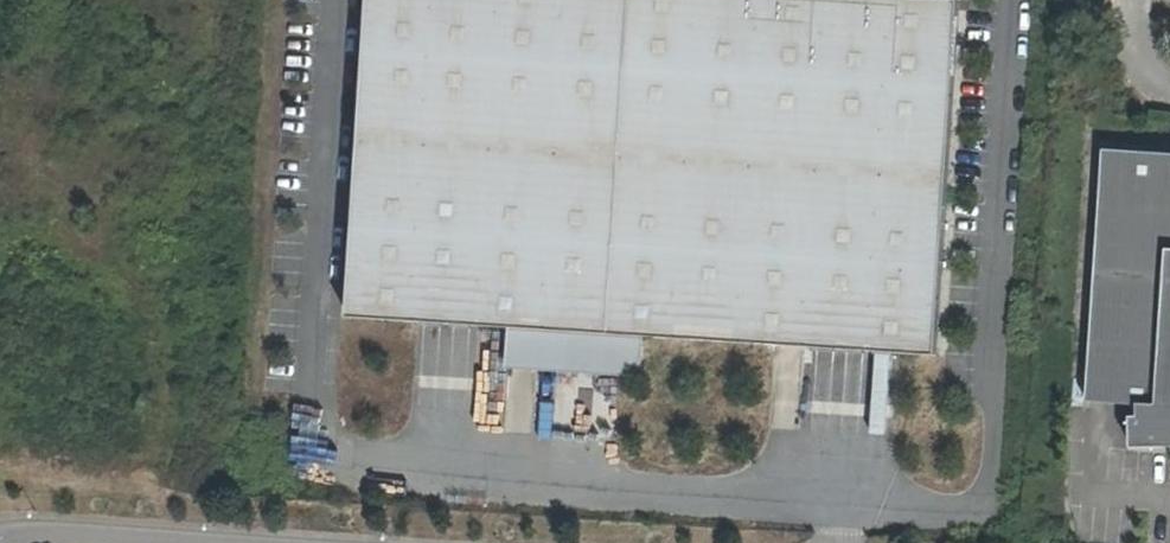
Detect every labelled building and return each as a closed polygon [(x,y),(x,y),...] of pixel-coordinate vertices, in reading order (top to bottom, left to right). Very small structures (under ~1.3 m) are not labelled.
[(348,317),(936,357),(961,0),(370,0),(348,317)] [(1139,405),(1139,416),(1132,417),(1132,448),(1169,448),(1169,154),(1103,150),(1086,402),(1139,405)] [(530,408),(533,370),(506,368),(503,406),(530,408)]
